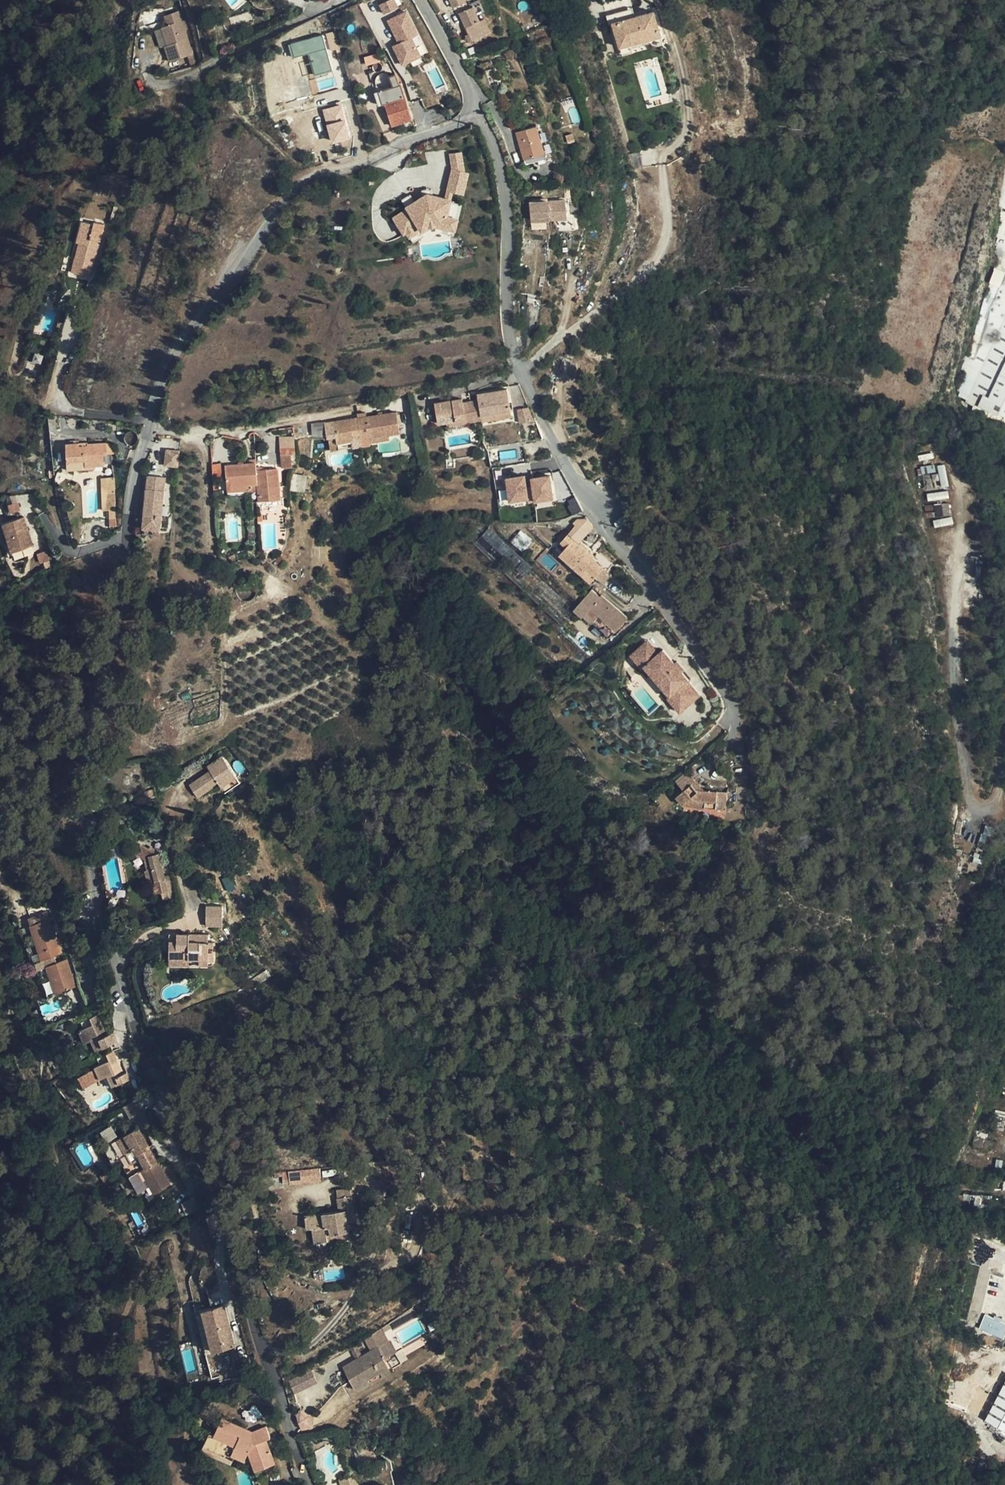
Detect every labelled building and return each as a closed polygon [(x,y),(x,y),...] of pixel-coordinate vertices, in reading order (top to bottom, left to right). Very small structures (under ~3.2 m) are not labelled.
[(398,8),(395,0),(388,0),(378,5),(383,15),(398,8)] [(470,6),(456,12),(468,40),(487,32),(481,19),(476,21),(470,6)] [(407,10),(386,20),(397,44),(391,46),(400,66),(428,54),(407,10)] [(612,24),(619,47),(630,44),(649,38),(660,35),(653,11),(612,24)] [(201,51),(179,12),(167,19),(171,27),(165,31),(174,46),(173,47),(181,62),(201,51)] [(379,22),(371,26),(374,33),(382,29),(379,22)] [(324,31),(331,54),(341,51),(334,28),(324,31)] [(649,38),(651,43),(652,47),(663,44),(660,35),(649,38)] [(289,43),(291,58),(308,55),(312,75),(330,72),(324,36),(289,43)] [(630,44),(631,48),(651,43),(649,38),(630,44)] [(630,44),(619,47),(622,56),(633,53),(631,48),(630,44)] [(343,60),(341,51),(331,54),(333,63),(343,60)] [(384,103),(405,96),(401,84),(399,85),(395,75),(390,77),(394,87),(379,91),(383,103),(384,103)] [(412,119),(405,96),(384,103),(392,126),(412,119)] [(322,109),(330,144),(350,139),(342,104),(322,109)] [(524,160),(544,154),(536,126),(516,132),(524,160)] [(450,154),(453,169),(448,190),(453,191),(464,194),(469,172),(464,171),(460,152),(450,154)] [(544,154),(524,160),(526,165),(546,158),(544,154)] [(452,200),(429,195),(407,207),(408,209),(394,218),(404,234),(417,225),(418,227),(426,222),(436,220),(446,223),(446,219),(458,222),(462,205),(451,202),(452,200)] [(561,201),(525,204),(526,222),(562,219),(561,201)] [(426,222),(418,227),(420,230),(427,226),(436,225),(456,230),(458,222),(446,219),(446,223),(436,220),(426,222)] [(91,277),(104,224),(95,221),(94,224),(82,221),(76,242),(79,243),(72,272),(91,277)] [(1004,246),(966,359),(982,367),(1004,317),(1004,247),(1004,246)] [(991,410),(1004,381),(1004,317),(982,367),(965,403),(991,410)] [(34,354),(33,362),(41,364),(42,355),(34,354)] [(991,410),(1004,417),(1004,381),(991,410)] [(438,424),(447,423),(465,420),(466,424),(482,421),(481,416),(510,411),(507,389),(477,394),(478,400),(462,403),(461,399),(434,404),(438,424)] [(516,411),(520,423),(532,419),(528,407),(516,411)] [(511,417),(510,411),(481,416),(482,421),(482,423),(511,417)] [(369,439),(389,437),(399,435),(396,412),(334,421),(336,434),(338,445),(352,442),(353,449),(362,447),(361,441),(369,439)] [(67,416),(57,417),(57,429),(68,428),(67,416)] [(311,423),(312,436),(323,435),(322,422),(311,423)] [(339,451),(338,445),(336,434),(327,435),(330,453),(339,451)] [(292,436),(278,437),(280,456),(291,455),(294,454),(292,436)] [(115,444),(87,444),(87,446),(79,447),(79,444),(66,444),(67,466),(104,465),(103,455),(115,454),(115,444)] [(167,450),(165,465),(177,466),(179,451),(167,450)] [(280,456),(282,468),(292,467),(291,455),(280,456)] [(225,465),(227,493),(249,490),(248,485),(257,484),(258,491),(259,501),(281,499),(280,491),(279,487),(278,469),(261,470),(256,471),(255,462),(225,465)] [(520,478),(533,475),(543,474),(552,472),(550,462),(518,468),(520,478)] [(224,482),(223,464),(211,464),(213,483),(224,482)] [(292,474),(292,491),(304,491),(305,475),(292,474)] [(143,529),(160,531),(165,477),(148,475),(143,529)] [(100,477),(101,511),(108,510),(109,527),(115,526),(114,477),(100,477)] [(526,491),(501,486),(499,495),(524,500),(526,491)] [(576,500),(568,502),(571,514),(580,511),(576,500)] [(934,528),(953,524),(952,516),(932,520),(934,528)] [(580,543),(594,528),(587,519),(578,519),(573,523),(576,525),(569,534),(580,543)] [(25,527),(3,534),(7,546),(12,563),(20,560),(34,556),(25,527)] [(506,575),(523,560),(489,529),(474,545),(506,575)] [(511,542),(523,552),(533,541),(520,530),(511,542)] [(591,574),(595,578),(604,569),(592,558),(594,556),(569,534),(565,531),(557,539),(566,548),(560,555),(580,573),(584,568),(591,574)] [(12,563),(7,546),(3,547),(10,569),(21,565),(20,560),(12,563)] [(40,568),(49,567),(48,551),(39,552),(40,568)] [(592,624),(584,616),(582,618),(574,611),(576,608),(523,560),(506,575),(589,650),(604,634),(592,624)] [(584,568),(580,573),(587,579),(591,574),(584,568)] [(595,578),(591,574),(587,579),(591,583),(595,578)] [(592,590),(576,608),(584,616),(592,624),(599,616),(590,609),(600,598),(600,597),(592,590)] [(611,608),(600,598),(590,609),(599,616),(617,631),(628,617),(614,605),(611,608)] [(582,618),(584,616),(576,608),(574,611),(582,618)] [(662,650),(653,658),(641,645),(629,656),(641,669),(643,667),(649,662),(668,683),(662,688),(669,696),(667,698),(679,712),(699,694),(687,681),(688,680),(662,650)] [(223,757),(209,767),(211,771),(214,775),(208,778),(206,774),(190,785),(198,797),(214,787),(213,786),(218,782),(222,788),(237,778),(223,757)] [(677,797),(683,805),(691,798),(700,806),(716,808),(717,802),(726,803),(727,792),(704,790),(696,790),(692,784),(696,781),(687,771),(676,781),(684,791),(677,797)] [(237,778),(222,788),(226,793),(241,783),(237,778)] [(704,790),(696,781),(692,784),(696,790),(704,790)] [(691,798),(683,805),(700,806),(691,798)] [(726,811),(726,803),(717,802),(716,808),(716,810),(726,811)] [(158,887),(161,886),(161,885),(164,882),(163,877),(162,873),(157,853),(155,854),(141,841),(134,849),(144,858),(147,869),(145,869),(149,884),(156,882),(158,887)] [(161,886),(165,898),(174,895),(175,895),(171,875),(170,872),(162,873),(163,877),(164,882),(161,885),(161,886)] [(165,898),(168,909),(175,907),(177,906),(174,895),(165,898)] [(205,906),(205,928),(222,928),(222,906),(205,906)] [(30,918),(33,925),(48,920),(46,913),(30,918)] [(48,920),(33,925),(29,926),(41,960),(47,958),(61,954),(62,954),(59,946),(58,941),(51,919),(48,920)] [(208,952),(208,947),(214,947),(214,941),(208,941),(208,934),(177,934),(177,941),(169,941),(169,957),(189,957),(189,964),(199,964),(199,961),(208,961),(208,952)] [(47,958),(51,965),(64,961),(61,954),(47,958)] [(188,966),(189,964),(189,957),(169,957),(169,966),(188,966)] [(64,961),(51,965),(46,967),(55,994),(76,987),(67,960),(64,961)] [(84,1029),(78,1031),(84,1044),(91,1041),(95,1051),(116,1042),(112,1034),(107,1036),(98,1015),(90,1018),(90,1019),(82,1023),(84,1029)] [(100,1065),(94,1068),(100,1080),(107,1077),(111,1088),(132,1079),(128,1070),(123,1072),(114,1052),(106,1055),(106,1056),(98,1059),(100,1065)] [(77,1077),(81,1089),(97,1083),(92,1071),(77,1077)] [(136,1100),(124,1107),(131,1120),(143,1113),(136,1100)] [(994,1127),(1004,1129),(1004,1121),(1004,1113),(996,1111),(994,1127)] [(101,1131),(105,1142),(116,1138),(112,1127),(101,1131)] [(171,1186),(138,1128),(117,1140),(125,1154),(127,1153),(132,1162),(139,1158),(146,1169),(141,1172),(155,1195),(171,1186)] [(982,1148),(983,1140),(974,1138),(972,1146),(982,1148)] [(320,1168),(296,1170),(296,1178),(291,1178),(291,1183),(321,1181),(320,1168)] [(336,1189),(338,1198),(352,1195),(351,1187),(336,1189)] [(352,1195),(338,1198),(340,1210),(305,1216),(307,1229),(313,1228),(315,1243),(328,1241),(327,1235),(350,1231),(348,1222),(357,1220),(352,1195)] [(966,1320),(974,1323),(987,1270),(1001,1273),(1004,1258),(1004,1233),(979,1226),(977,1238),(976,1238),(967,1274),(978,1279),(966,1320)] [(351,1239),(350,1231),(327,1235),(328,1241),(329,1242),(351,1239)] [(227,1327),(229,1327),(224,1305),(202,1310),(211,1345),(223,1342),(225,1349),(234,1346),(230,1331),(228,1332),(227,1327)] [(1004,1336),(1004,1322),(984,1314),(978,1330),(1003,1340),(1004,1336)] [(385,1359),(396,1353),(389,1342),(382,1329),(379,1331),(385,1342),(370,1351),(360,1357),(363,1361),(359,1363),(356,1359),(343,1367),(356,1390),(369,1382),(368,1380),(390,1367),(385,1359)] [(364,1339),(370,1351),(385,1342),(379,1331),(364,1339)] [(397,1337),(389,1342),(396,1353),(403,1348),(397,1337)] [(223,1342),(211,1345),(212,1352),(225,1349),(223,1342)] [(369,1382),(356,1390),(357,1392),(392,1371),(390,1367),(368,1380),(369,1382)] [(294,1393),(316,1384),(311,1372),(289,1381),(294,1393)] [(989,1422),(1004,1430),(1004,1385),(987,1421),(989,1422)] [(209,1433),(203,1447),(232,1460),(234,1456),(238,1447),(248,1451),(255,1471),(274,1464),(266,1440),(270,1438),(266,1427),(252,1432),(250,1435),(246,1433),(247,1430),(221,1418),(213,1435),(209,1433)] [(1004,1437),(1004,1430),(989,1422),(987,1428),(995,1432),(1004,1437)] [(1004,1444),(1004,1437),(995,1432),(991,1438),(993,1439),(992,1443),(998,1445),(996,1448),(1001,1451),(1004,1444)] [(232,1460),(203,1447),(201,1450),(231,1464),(232,1460)] [(244,1461),(248,1451),(238,1447),(234,1456),(244,1461)] [(355,1474),(347,1477),(349,1484),(359,1484),(355,1474)]
